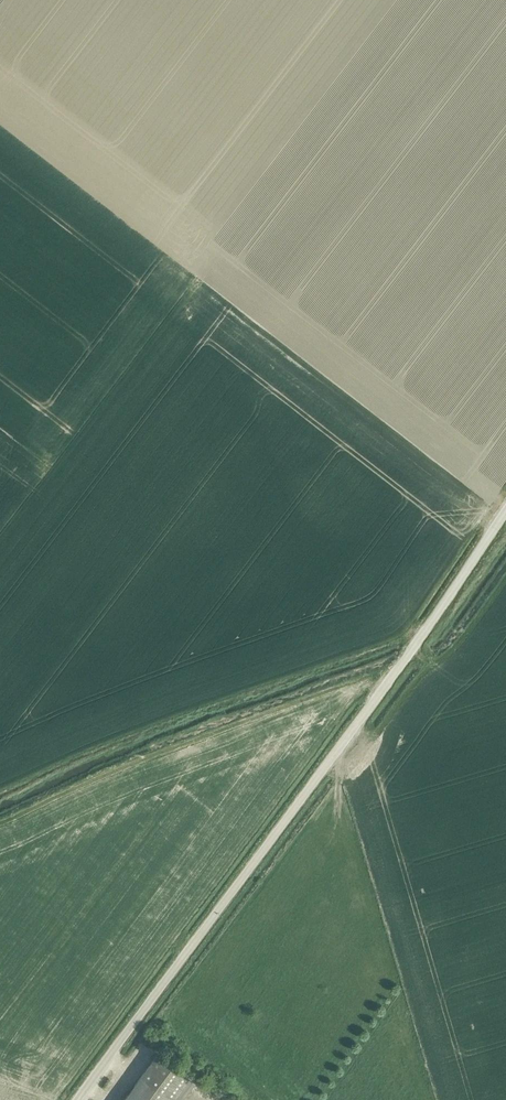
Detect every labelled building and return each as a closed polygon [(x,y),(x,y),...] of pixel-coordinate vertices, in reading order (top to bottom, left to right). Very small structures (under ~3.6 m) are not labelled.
[(195,1082),(157,1054),(124,1099),(182,1099),(195,1082)]
